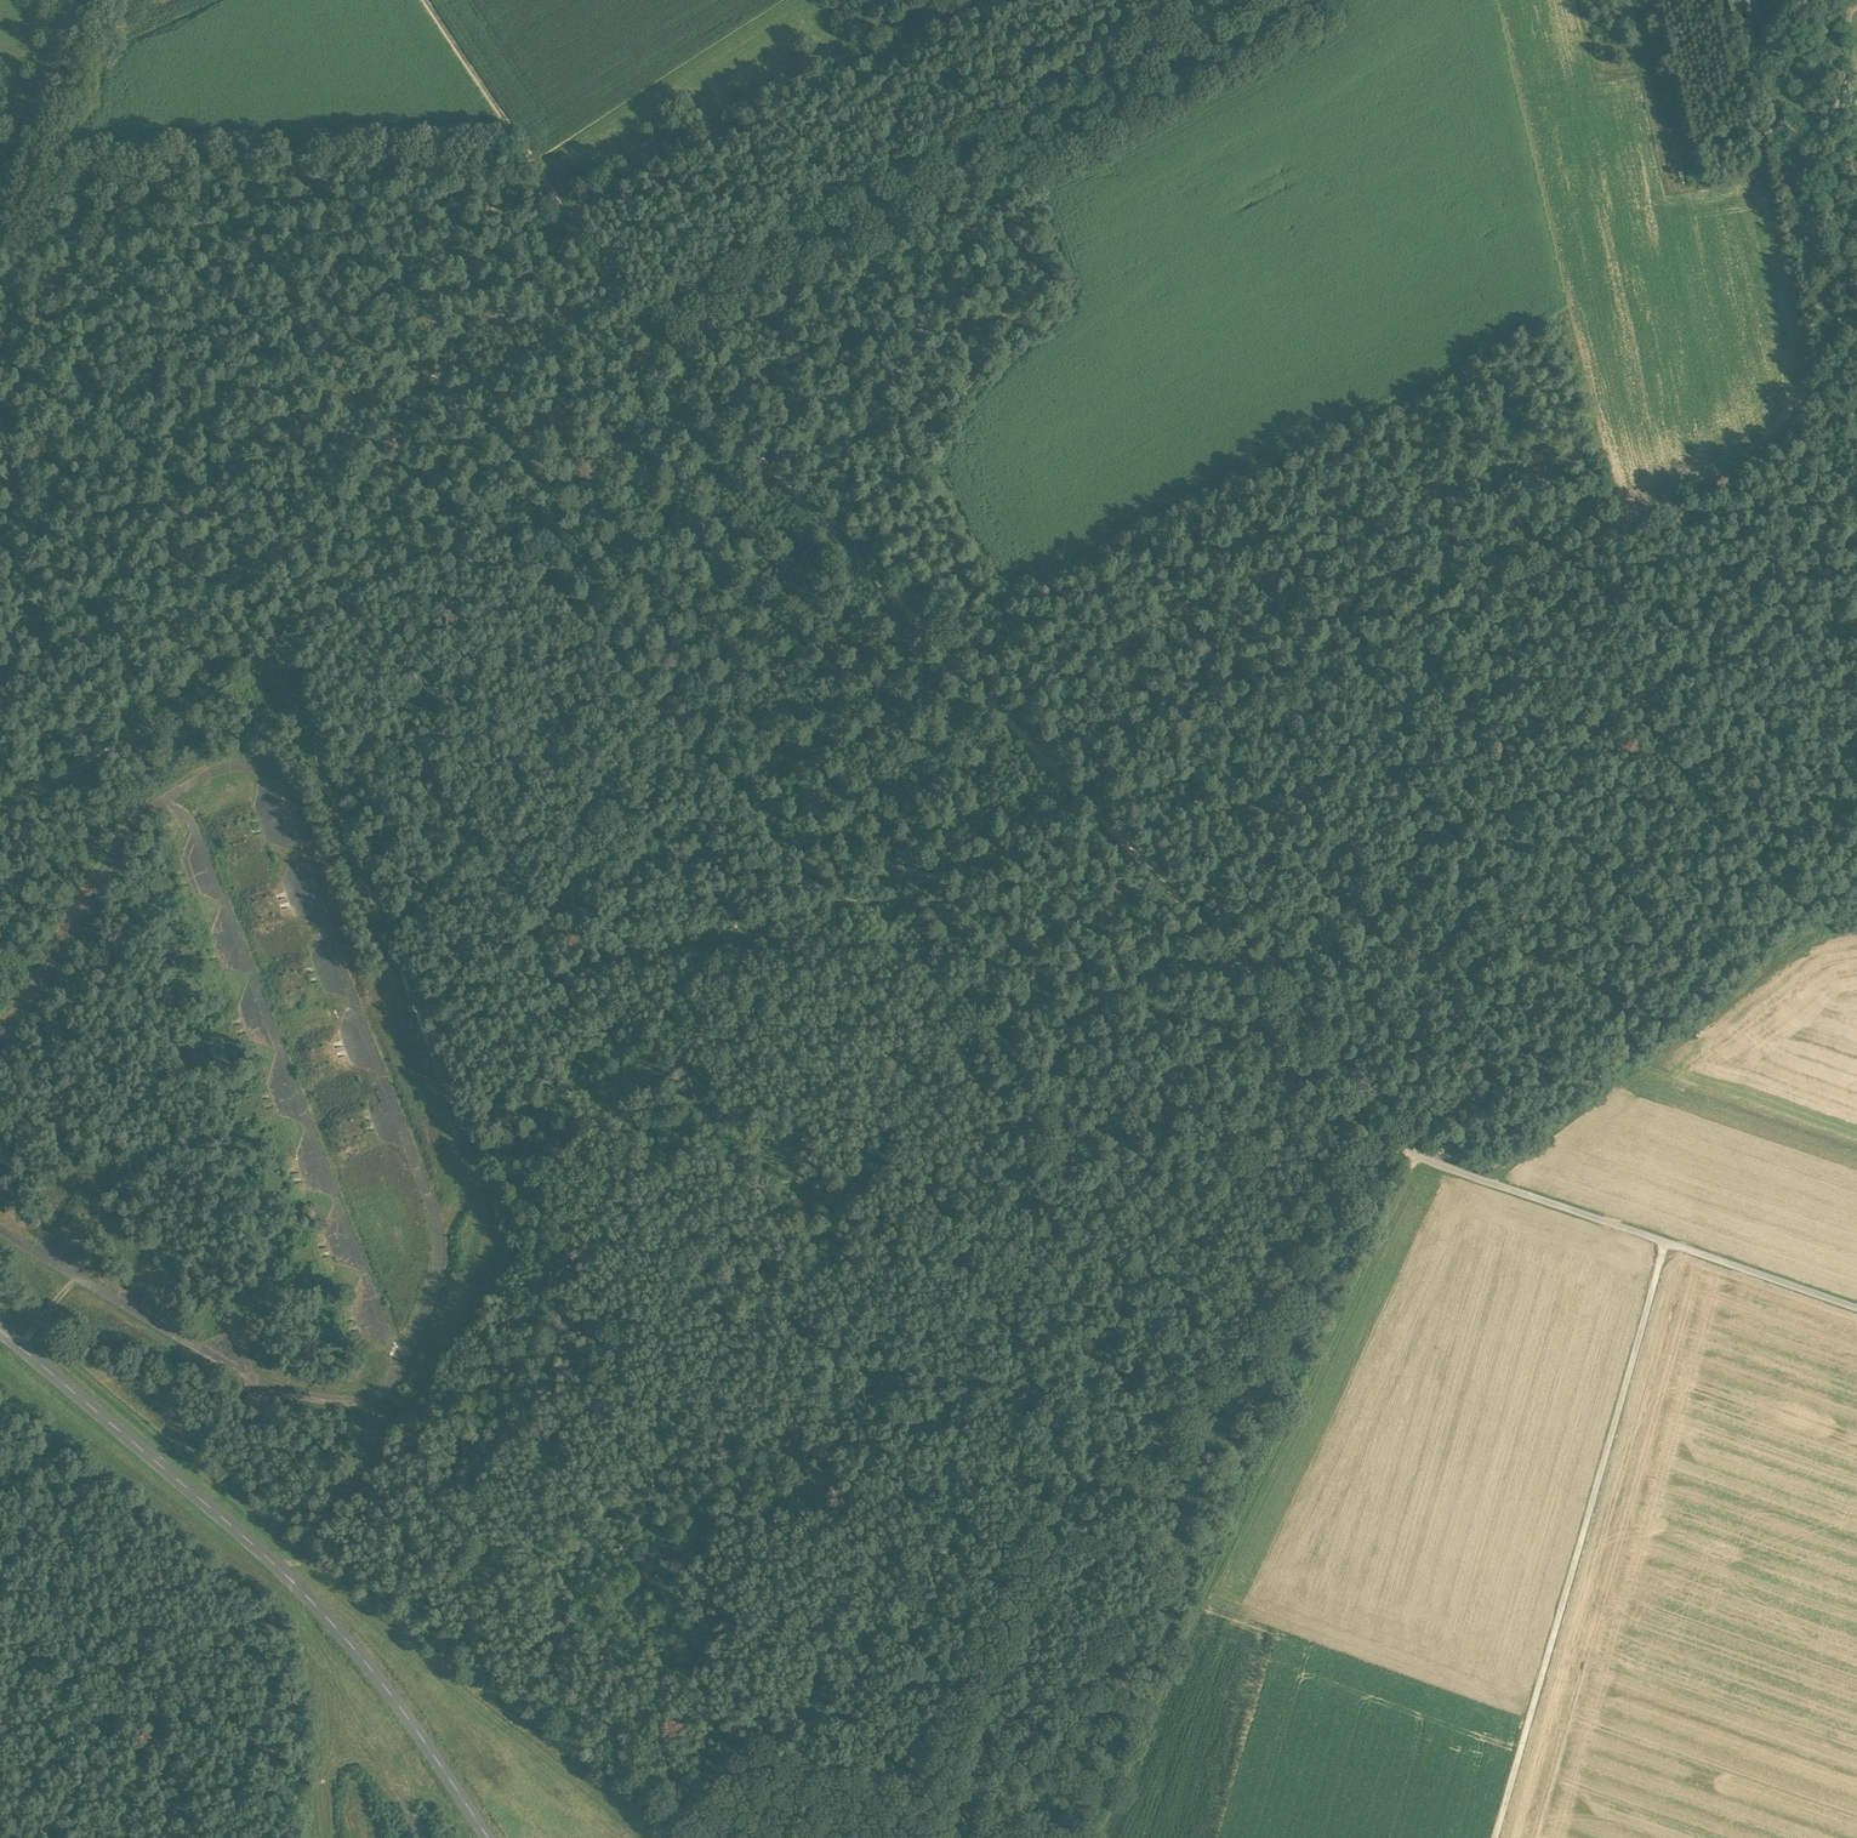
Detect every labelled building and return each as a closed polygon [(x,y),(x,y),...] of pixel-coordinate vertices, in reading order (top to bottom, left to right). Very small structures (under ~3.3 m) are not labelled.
[(1739,12),(1749,10),(1746,0),(1737,0),(1739,12)]
